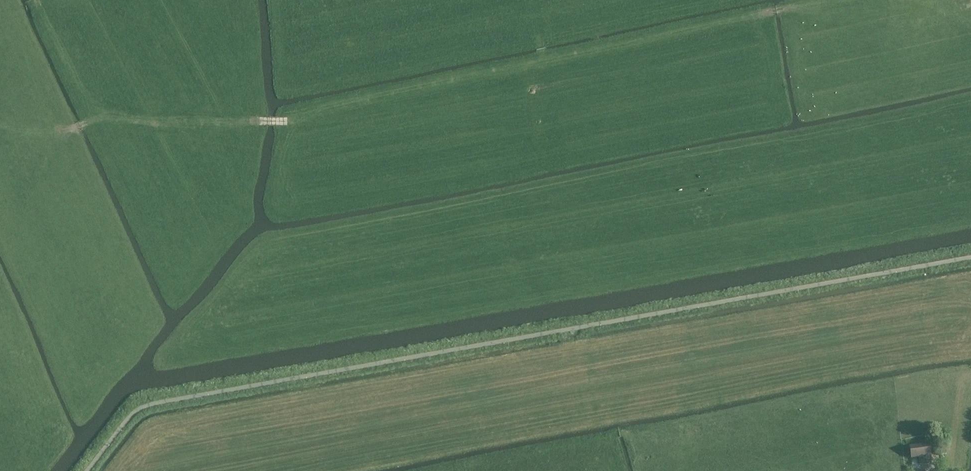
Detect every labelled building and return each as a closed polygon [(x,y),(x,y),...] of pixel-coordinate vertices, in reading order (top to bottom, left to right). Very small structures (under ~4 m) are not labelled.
[(929,444),(910,446),(912,458),(919,457),(920,463),(932,461),(929,444)]
